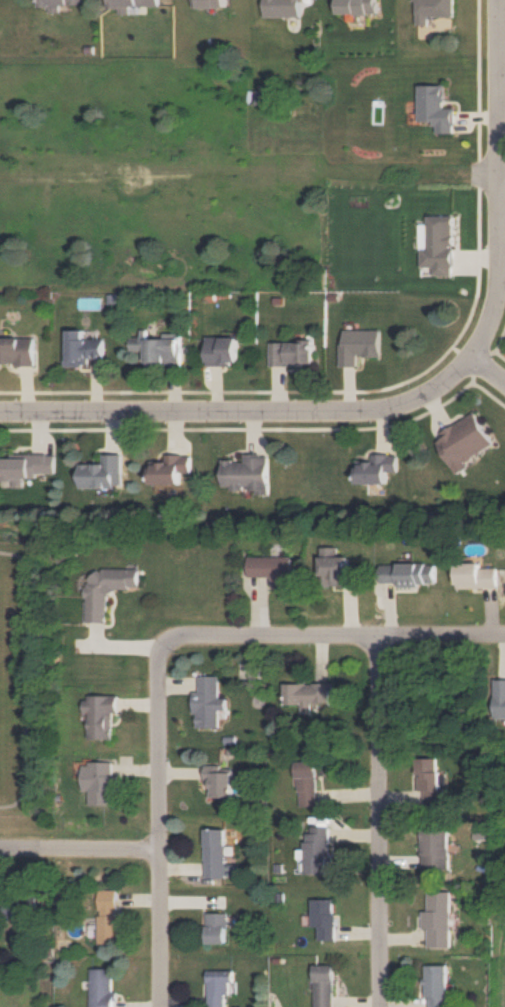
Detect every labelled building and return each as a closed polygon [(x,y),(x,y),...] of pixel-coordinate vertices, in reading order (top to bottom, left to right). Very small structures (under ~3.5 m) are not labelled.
[(84,5),(84,0),(39,0),(39,7),(49,7),(49,12),(59,12),(59,4),(84,5)] [(109,8),(119,8),(119,14),(129,14),(129,6),(158,6),(158,0),(109,0),(109,8)] [(299,16),(299,2),(304,2),(304,0),(263,0),(263,17),(299,16)] [(376,13),(376,0),(337,0),(337,14),(376,13)] [(412,1),(416,1),(416,25),(427,25),(428,16),(453,16),(453,0),(412,0),(412,1)] [(418,121),(434,121),(435,133),(454,133),(453,108),(444,108),(444,85),(417,85),(418,121)] [(454,216),(427,216),(427,248),(422,248),(421,267),(434,267),(434,275),(453,275),(454,216)] [(358,366),(358,356),(381,357),(381,330),(342,329),(342,366),(358,366)] [(104,339),(84,339),(84,330),(67,330),(67,366),(89,366),(89,358),(104,358),(104,339)] [(131,338),(131,352),(146,351),(147,367),(181,366),(180,333),(164,333),(164,337),(131,338)] [(35,364),(34,337),(0,338),(0,365),(35,364)] [(238,364),(238,337),(207,337),(208,365),(238,364)] [(270,342),(270,366),(314,365),(314,341),(270,342)] [(436,436),(456,474),(469,467),(465,460),(494,445),(478,414),(436,436)] [(56,474),(56,454),(4,455),(4,480),(14,480),(14,487),(24,487),(24,478),(37,478),(37,474),(56,474)] [(80,464),(81,488),(123,487),(122,454),(103,454),(103,464),(80,464)] [(180,484),(180,472),(191,472),(191,455),(166,454),(166,461),(150,460),(150,483),(180,484)] [(387,484),(387,472),(398,472),(398,454),(373,454),(373,462),(358,462),(357,483),(387,484)] [(269,494),(269,455),(245,455),(245,461),(223,461),(223,488),(257,489),(257,494),(269,494)] [(321,575),(334,575),(334,583),(349,583),(349,556),(337,556),(337,547),(320,547),(321,575)] [(248,576),(271,576),(271,587),(291,586),(291,556),(248,557),(248,576)] [(480,562),(457,563),(457,589),(497,588),(497,567),(481,568),(480,562)] [(435,563),(381,564),(381,583),(397,583),(397,586),(436,585),(435,563)] [(107,622),(107,589),(139,590),(139,569),(89,568),(88,622),(107,622)] [(219,676),(199,676),(199,692),(193,692),(193,714),(196,714),(196,727),(219,727),(219,710),(227,710),(227,698),(219,698),(219,676)] [(504,718),(504,679),(494,679),(495,719),(504,718)] [(284,704),(301,704),(301,715),(310,715),(310,703),(329,703),(329,683),(284,683),(284,704)] [(118,697),(84,696),(83,712),(88,712),(88,738),(112,739),(112,713),(118,713),(118,697)] [(439,757),(416,758),(416,776),(417,776),(418,790),(423,790),(424,805),(441,804),(439,757)] [(317,806),(316,761),(297,762),(298,806),(317,806)] [(82,762),(82,791),(88,790),(88,805),(114,805),(113,762),(82,762)] [(210,797),(233,797),(233,767),(205,766),(205,781),(210,781),(210,797)] [(328,826),(312,826),(312,833),(305,833),(306,849),(297,849),(297,859),(304,858),(305,874),(329,873),(328,826)] [(449,870),(448,829),(421,829),(422,871),(449,870)] [(117,944),(116,890),(97,890),(98,944),(117,944)] [(451,891),(428,891),(428,911),(423,911),(422,928),(429,929),(429,947),(451,947),(451,891)] [(35,922),(35,896),(5,895),(4,921),(35,922)] [(335,940),(335,899),(312,899),(312,926),(319,926),(319,940),(335,940)] [(226,943),(226,912),(206,912),(205,943),(226,943)] [(314,965),(315,1006),(334,1006),(333,965),(314,965)] [(446,965),(425,965),(426,996),(430,996),(430,1006),(447,1006),(446,965)] [(115,991),(112,991),(111,968),(89,969),(90,1006),(115,1006),(115,991)] [(225,995),(229,994),(229,983),(234,983),(234,970),(208,970),(208,1006),(226,1006),(225,995)]
